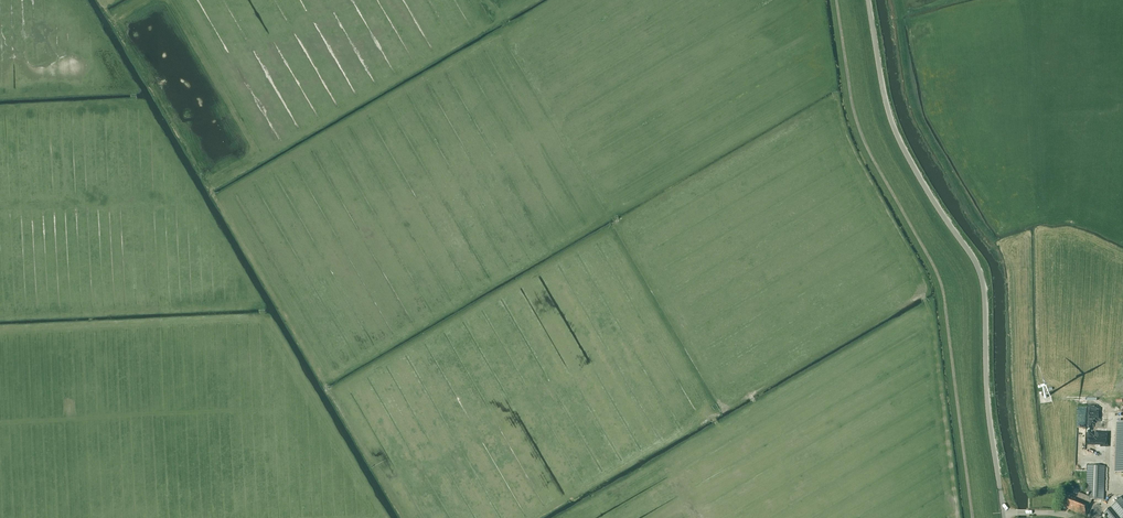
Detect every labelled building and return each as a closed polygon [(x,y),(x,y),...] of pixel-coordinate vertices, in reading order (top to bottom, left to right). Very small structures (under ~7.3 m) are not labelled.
[(1116,422),(1114,472),(1122,473),(1122,423),(1116,422)] [(1089,507),(1091,503),(1092,499),(1104,500),(1106,466),(1088,466),(1087,485),(1086,493),(1090,493),(1090,497),(1079,493),(1077,497),(1067,493),(1062,506),(1086,516),(1090,508),(1089,507)] [(1111,507),(1104,513),(1108,517),(1122,517),(1122,500),(1122,498),(1111,507)]
